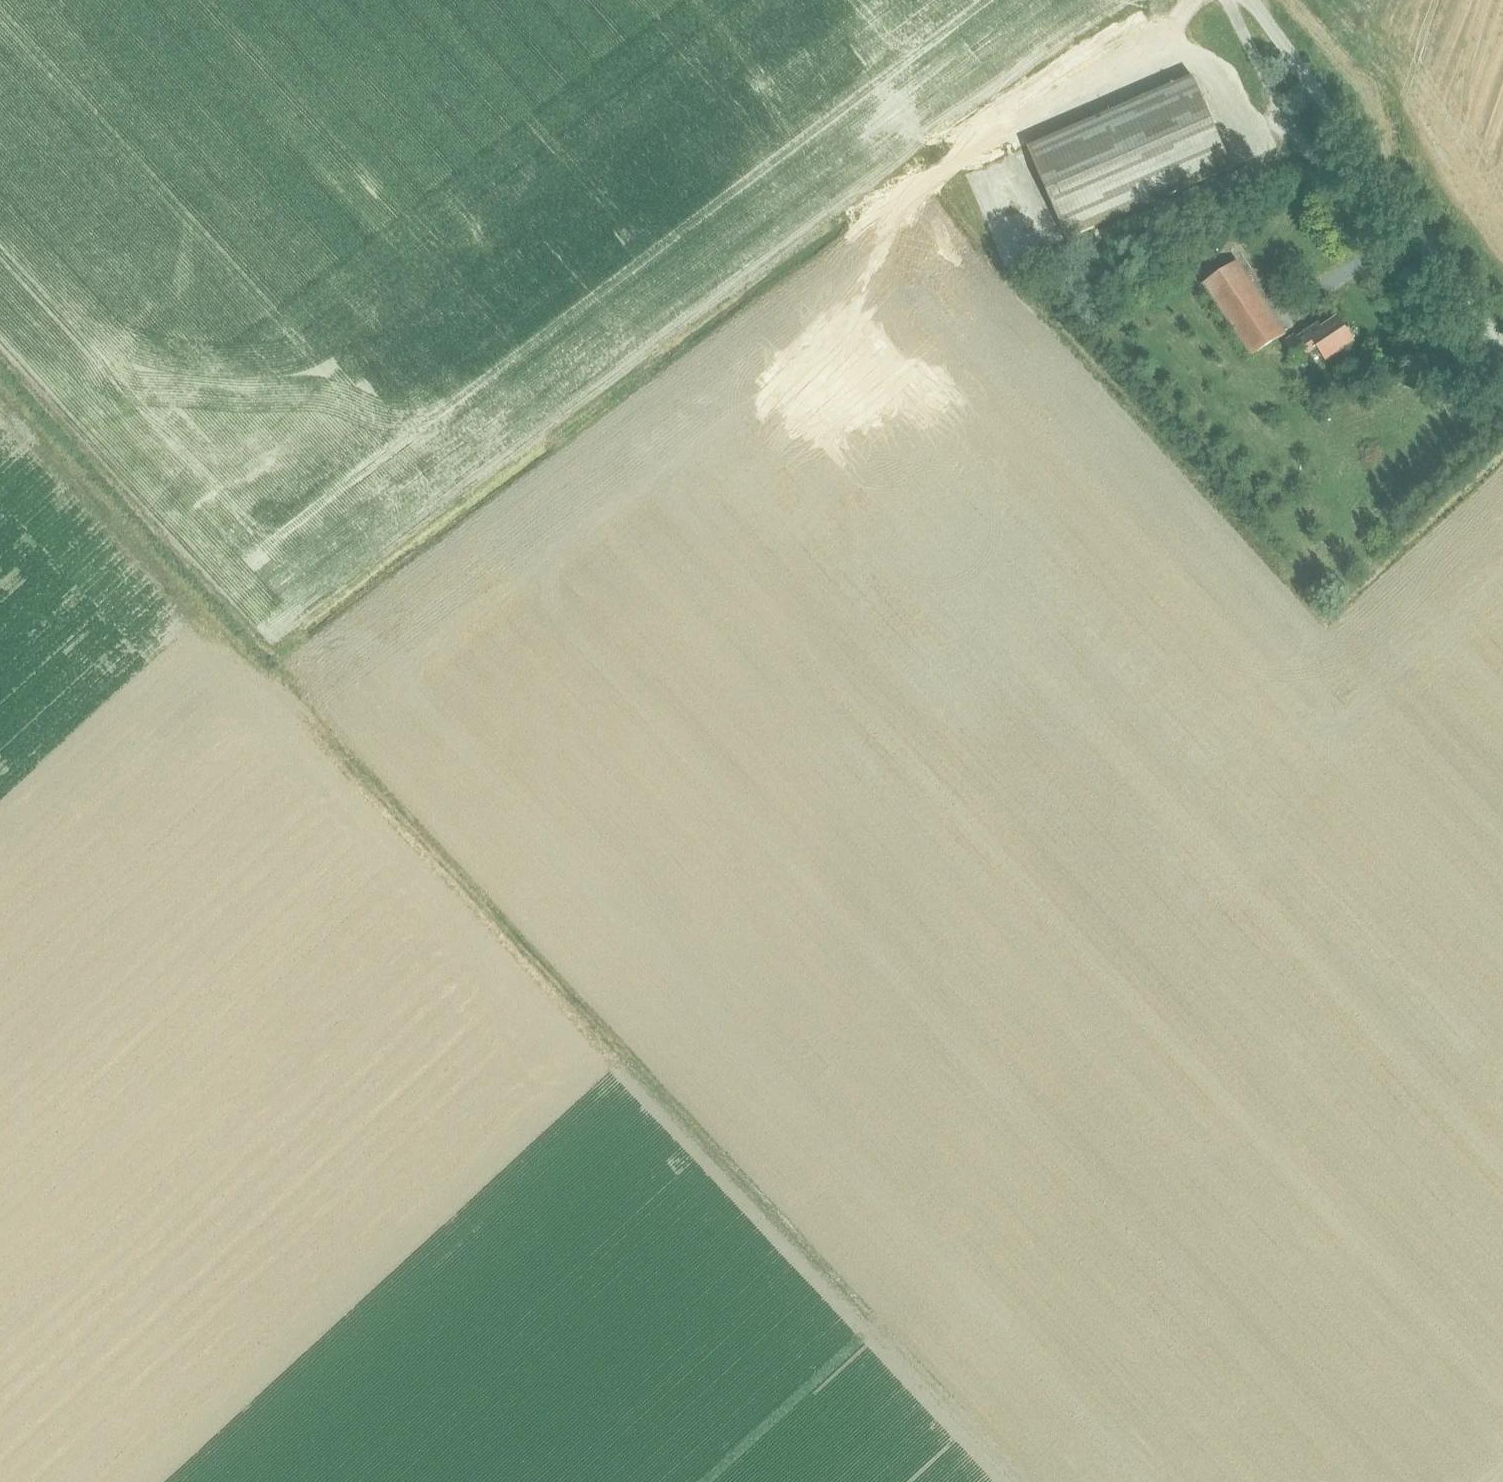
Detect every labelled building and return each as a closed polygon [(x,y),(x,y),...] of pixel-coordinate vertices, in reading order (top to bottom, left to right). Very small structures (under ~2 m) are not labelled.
[(1066,240),(1232,168),(1193,77),(1026,148),(1066,240)] [(1204,284),(1207,289),(1253,356),(1286,334),(1237,262),(1204,284)] [(1295,335),(1289,339),(1285,342),(1297,361),(1317,347),(1325,360),(1355,341),(1339,317),(1323,328),(1321,324),(1297,339),(1295,335)]
